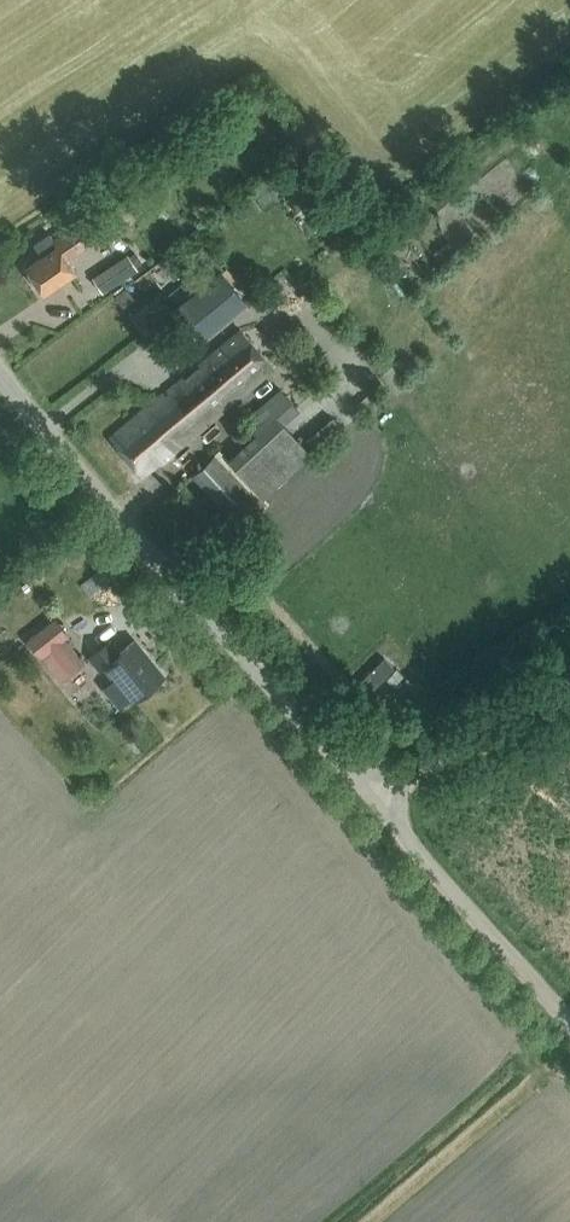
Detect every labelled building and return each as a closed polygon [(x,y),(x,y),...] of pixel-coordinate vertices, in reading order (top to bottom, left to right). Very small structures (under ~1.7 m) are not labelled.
[(77,220),(54,236),(50,231),(33,242),(41,254),(27,264),(44,290),(75,270),(67,258),(91,242),(77,220)] [(127,253),(93,276),(102,290),(137,267),(127,253)] [(202,337),(245,301),(220,267),(175,303),(202,337)] [(240,328),(112,436),(144,474),(272,366),(240,328)] [(246,417),(249,421),(257,430),(230,459),(220,448),(192,473),(241,526),(268,501),(263,495),(310,452),(280,418),(297,405),(281,388),(246,417)] [(309,480),(299,493),(311,502),(321,489),(309,480)] [(68,634),(54,617),(27,639),(61,680),(84,661),(64,637),(68,634)] [(109,638),(88,655),(89,655),(100,668),(105,664),(131,696),(133,698),(163,673),(134,639),(133,639),(119,651),(109,639),(109,638)] [(109,712),(117,725),(133,715),(125,703),(109,712)]
